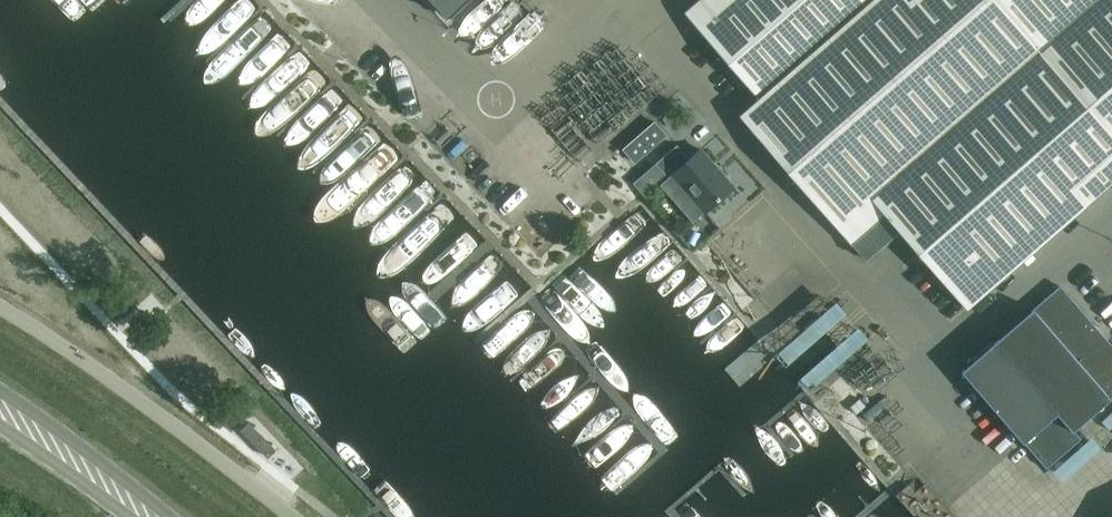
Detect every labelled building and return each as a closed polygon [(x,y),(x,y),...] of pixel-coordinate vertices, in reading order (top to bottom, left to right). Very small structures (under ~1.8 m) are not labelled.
[(455,13),(468,0),(443,0),(455,13)] [(532,7),(527,0),(470,0),(460,9),(489,43),(532,7)] [(758,95),(867,0),(731,0),(700,28),(758,95)] [(741,115),(866,259),(899,230),(967,308),(1111,182),(1111,0),(873,0),(741,115)] [(655,122),(624,149),(635,162),(666,135),(655,122)] [(665,173),(686,155),(677,145),(656,163),(665,173)] [(705,212),(733,186),(701,149),(672,175),(705,212)] [(795,351),(790,346),(841,297),(827,282),(765,342),(784,362),(795,351)] [(1072,432),(1111,398),(1111,347),(1060,287),(961,372),(1023,444),(1046,470),(1080,440),(1072,432)] [(860,398),(841,377),(831,386),(850,407),(860,398)] [(245,430),(244,429),(243,430),(267,455),(268,454),(267,453),(273,447),(274,448),(275,447),(251,422),(250,423),(251,425),(245,430)]
